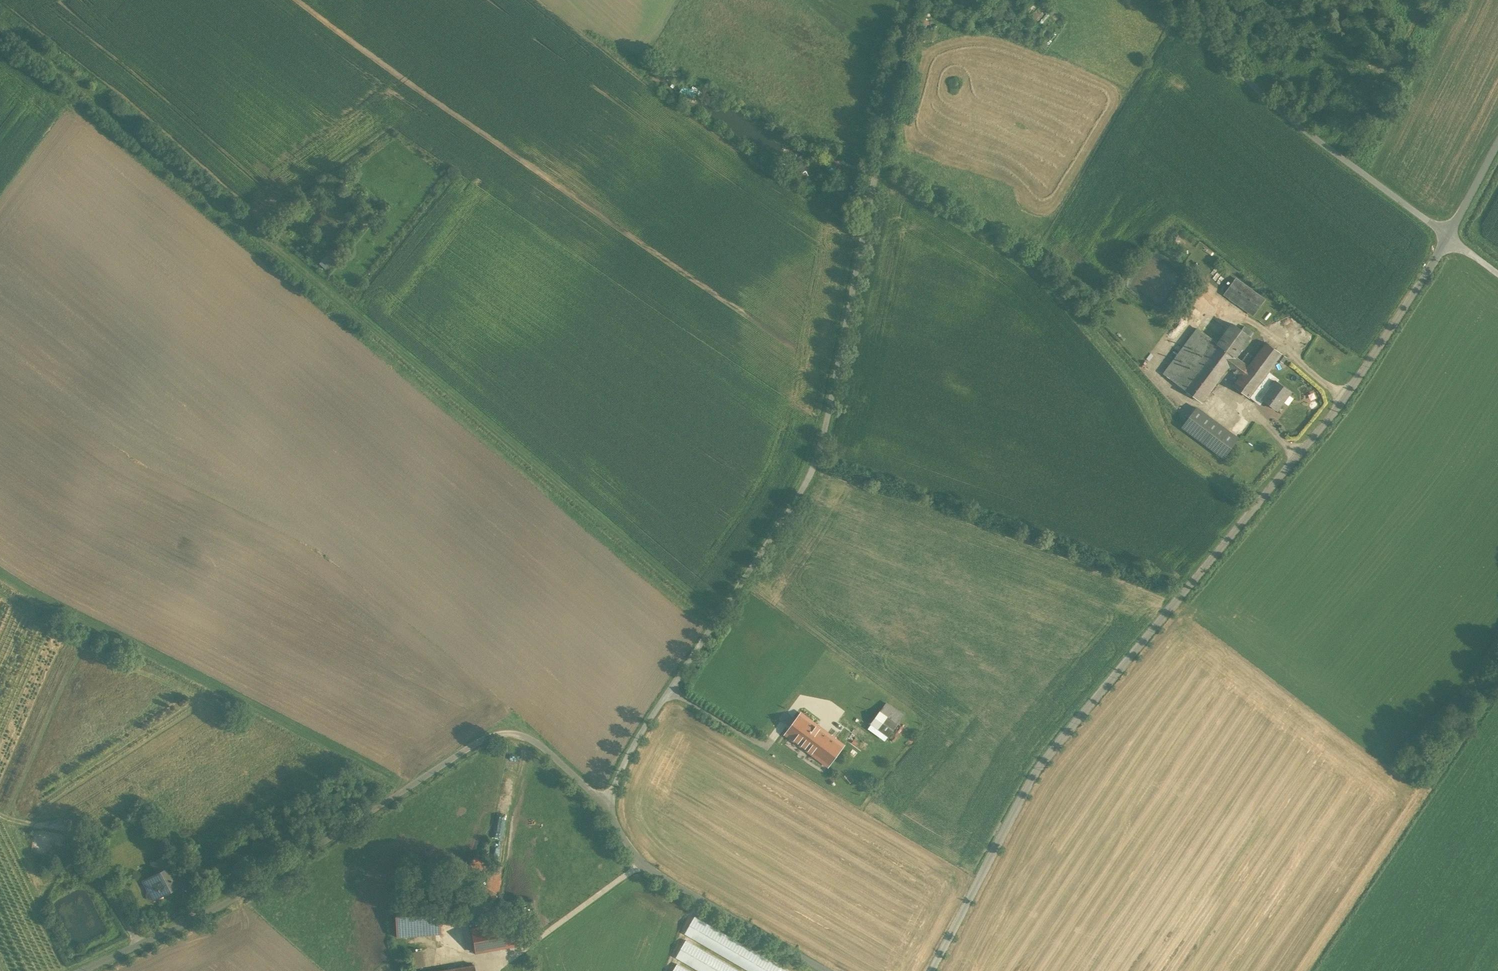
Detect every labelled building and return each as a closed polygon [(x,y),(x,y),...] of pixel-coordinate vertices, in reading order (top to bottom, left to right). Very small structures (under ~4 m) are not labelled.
[(1018,14),(1032,0),(1003,0),(1018,14)] [(686,84),(682,94),(694,99),(698,90),(686,84)] [(329,252),(320,263),(327,270),(337,259),(329,252)] [(1265,300),(1236,278),(1224,293),(1254,315),(1265,300)] [(1241,329),(1233,323),(1218,343),(1236,356),(1250,336),(1241,329)] [(1253,332),(1244,325),(1241,329),(1250,336),(1253,332)] [(1198,328),(1165,373),(1184,388),(1218,343),(1198,328)] [(1248,366),(1241,376),(1241,375),(1234,385),(1249,397),(1250,396),(1268,371),(1282,353),(1266,342),(1255,357),(1248,366)] [(1218,343),(1184,388),(1202,401),(1235,356),(1236,356),(1218,343)] [(1248,352),(1241,361),(1248,366),(1255,357),(1248,352)] [(1241,361),(1235,356),(1228,366),(1241,375),(1241,376),(1248,366),(1241,361)] [(1268,371),(1250,396),(1260,403),(1263,399),(1276,380),(1277,381),(1278,379),(1268,371)] [(1276,380),(1263,399),(1277,409),(1290,391),(1277,381),(1276,380)] [(1238,437),(1197,407),(1183,426),(1224,457),(1238,437)] [(904,716),(886,704),(873,723),(890,735),(904,716)] [(843,745),(801,714),(786,734),(815,755),(818,752),(831,761),(843,745)] [(172,851),(162,856),(168,867),(173,869),(180,865),(172,851)] [(162,856),(151,862),(157,873),(168,867),(162,856)] [(157,873),(146,878),(144,884),(148,890),(146,895),(148,899),(153,900),(158,897),(160,892),(165,894),(175,889),(177,883),(174,878),(178,876),(173,869),(168,867),(157,873)] [(438,913),(396,916),(397,931),(439,928),(438,913)] [(696,919),(687,934),(751,970),(786,970),(696,919)] [(518,920),(470,929),(475,952),(522,943),(518,920)] [(686,942),(677,957),(701,970),(736,970),(686,942)] [(422,950),(408,953),(411,969),(425,966),(422,950)]
